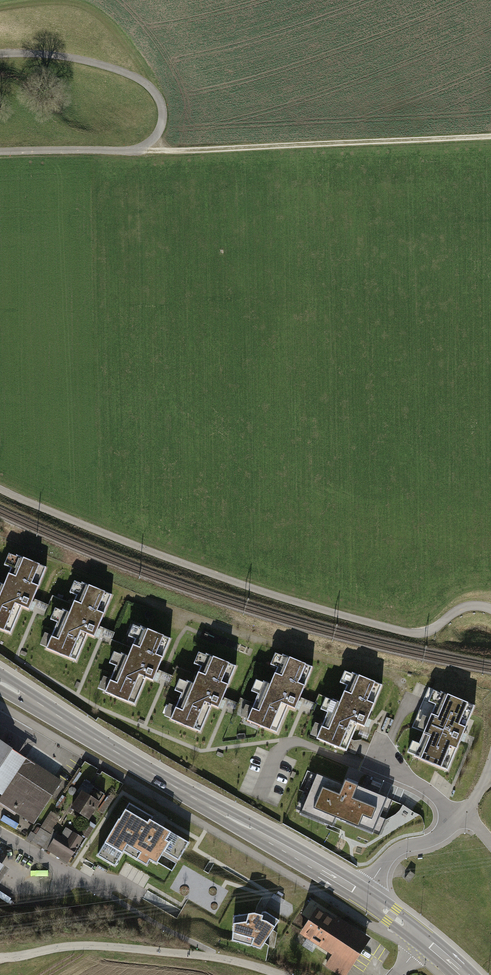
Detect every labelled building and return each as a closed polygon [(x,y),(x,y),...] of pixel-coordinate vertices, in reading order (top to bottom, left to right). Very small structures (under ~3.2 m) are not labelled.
[(11,636),(23,610),(28,612),(47,569),(9,552),(3,566),(10,569),(3,586),(0,585),(0,632),(11,636)] [(45,632),(39,647),(76,663),(88,637),(93,639),(112,596),(74,579),(68,593),(76,596),(68,613),(56,608),(50,621),(56,624),(52,635),(45,632)] [(103,675),(96,689),(134,706),(146,679),(151,681),(170,638),(132,622),(126,635),(133,639),(126,656),(113,650),(108,664),(114,666),(109,678),(103,675)] [(170,704),(163,719),(201,735),(213,709),(218,711),(237,668),(199,652),(193,665),(200,668),(193,685),(180,680),(174,693),(181,696),(176,707),(170,704)] [(246,705),(240,719),(278,736),(289,709),(294,711),(313,668),(275,652),(269,665),(277,668),(269,686),(257,680),(251,693),(258,696),(253,708),(246,705)] [(316,721),(309,736),(347,752),(359,726),(364,728),(366,723),(383,685),(345,669),(339,682),(346,685),(339,702),(326,697),(320,710),(327,713),(322,724),(316,721)] [(411,740),(405,753),(447,771),(473,708),(429,689),(422,707),(413,727),(424,731),(419,743),(411,740)] [(0,744),(0,794),(35,818),(58,782),(0,744)] [(346,780),(323,770),(307,807),(336,819),(339,813),(375,829),(390,795),(348,777),(346,780)] [(97,802),(82,793),(73,809),(88,818),(97,802)] [(191,839),(129,802),(97,854),(115,864),(124,849),(153,867),(162,851),(178,860),(191,839)] [(41,830),(52,836),(62,819),(51,813),(41,830)] [(80,837),(66,829),(61,838),(56,836),(48,849),(67,860),(80,837)] [(0,863),(0,885),(10,869),(0,863)] [(372,934),(320,900),(303,927),(334,947),(326,959),(347,973),(372,934)] [(266,911),(234,916),(232,940),(261,948),(279,920),(266,911)]
